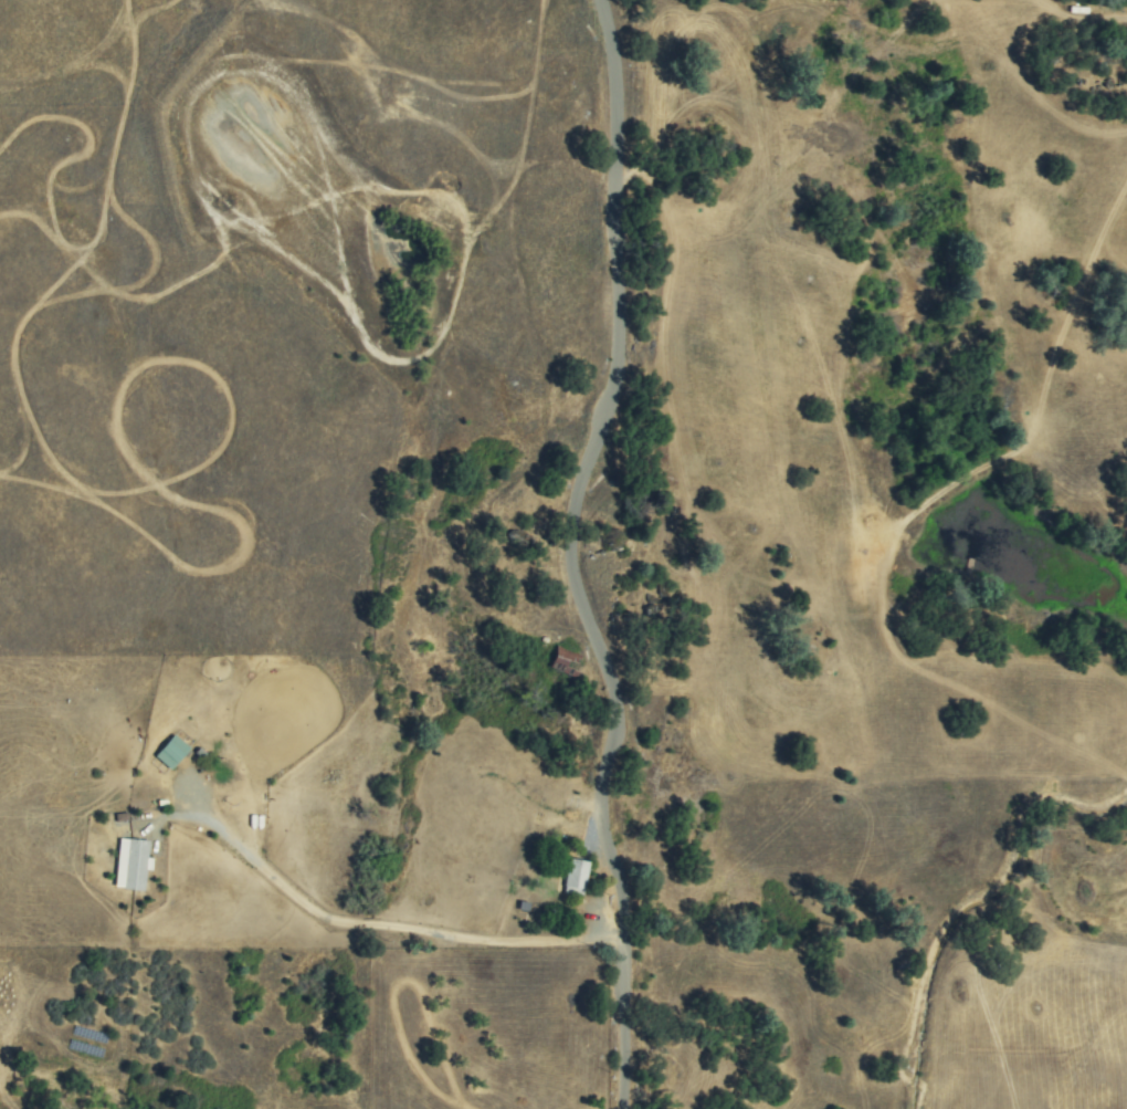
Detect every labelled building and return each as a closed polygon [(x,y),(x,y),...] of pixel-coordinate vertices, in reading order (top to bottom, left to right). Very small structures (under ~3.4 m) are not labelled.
[(582,657),(556,648),(549,670),(575,679),(582,657)] [(188,747),(172,734),(154,756),(169,770),(188,747)] [(145,890),(147,859),(146,859),(147,840),(117,838),(114,888),(145,890)] [(587,861),(566,859),(562,893),(582,896),(587,861)]
